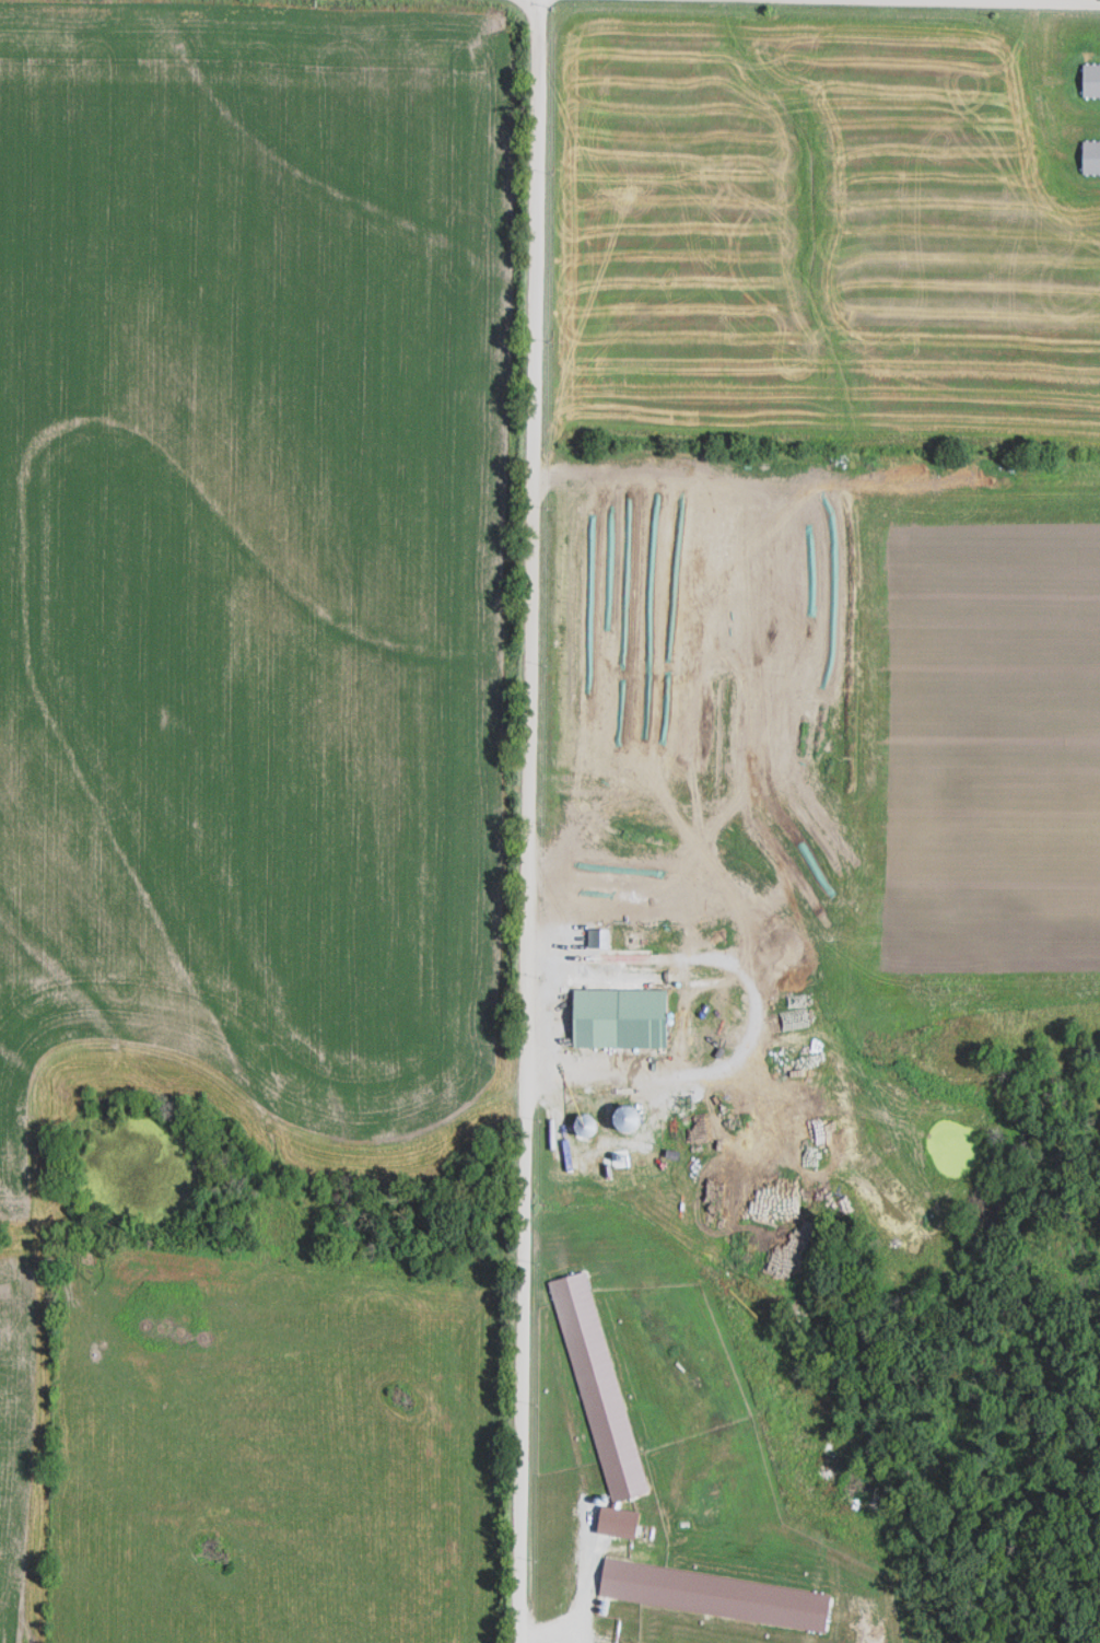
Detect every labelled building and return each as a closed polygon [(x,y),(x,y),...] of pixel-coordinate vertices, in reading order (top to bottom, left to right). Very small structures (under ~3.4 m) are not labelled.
[(1084,98),(1099,98),(1099,64),(1084,64),(1084,98)] [(1084,141),(1084,174),(1099,174),(1099,141),(1084,141)] [(670,989),(573,988),(572,1046),(669,1048),(670,989)] [(591,1270),(553,1279),(606,1503),(644,1493),(591,1270)] [(828,1631),(834,1591),(603,1559),(598,1599),(828,1631)]
